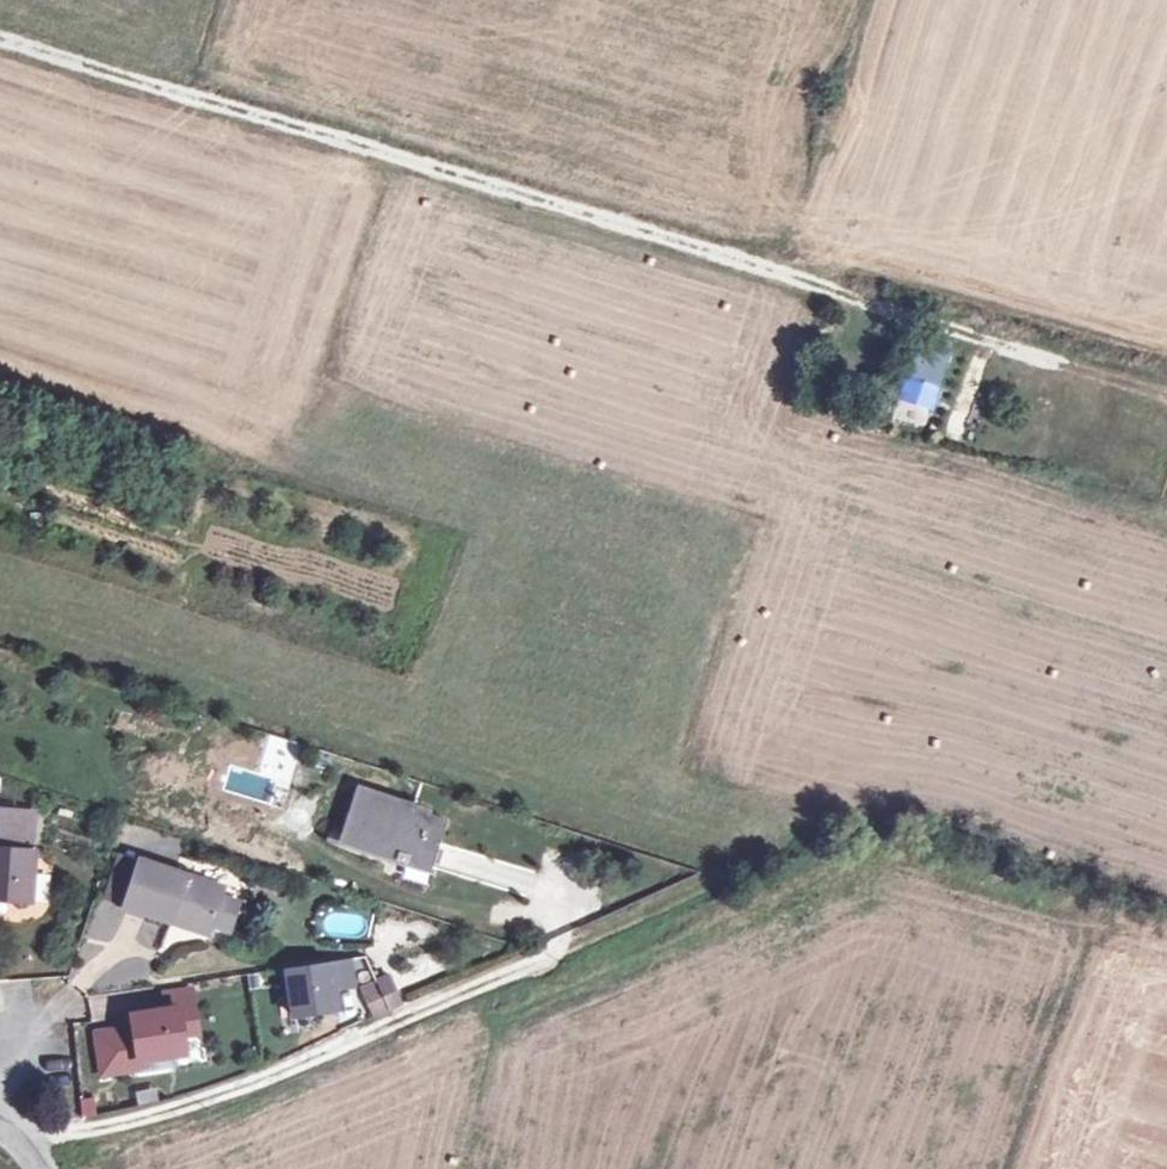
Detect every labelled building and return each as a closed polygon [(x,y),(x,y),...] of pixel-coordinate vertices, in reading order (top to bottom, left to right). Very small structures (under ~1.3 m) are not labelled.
[(418,807),(358,790),(340,844),(435,872),(451,824),(419,814),(418,807)] [(0,813),(0,903),(34,905),(38,861),(29,859),(32,817),(0,813)] [(129,910),(146,860),(126,854),(111,904),(129,910)] [(234,889),(146,860),(129,910),(182,928),(185,919),(220,931),(234,889)] [(350,958),(329,961),(334,991),(355,988),(350,958)] [(329,961),(285,969),(293,1016),(337,1008),(334,991),(329,961)] [(392,979),(366,990),(378,1018),(403,1006),(392,979)] [(144,1065),(178,1060),(191,1058),(188,1041),(205,1039),(200,1012),(136,1021),(137,1033),(120,1036),(126,1078),(145,1076),(144,1065)] [(180,1070),(178,1060),(144,1065),(145,1076),(180,1070)]
